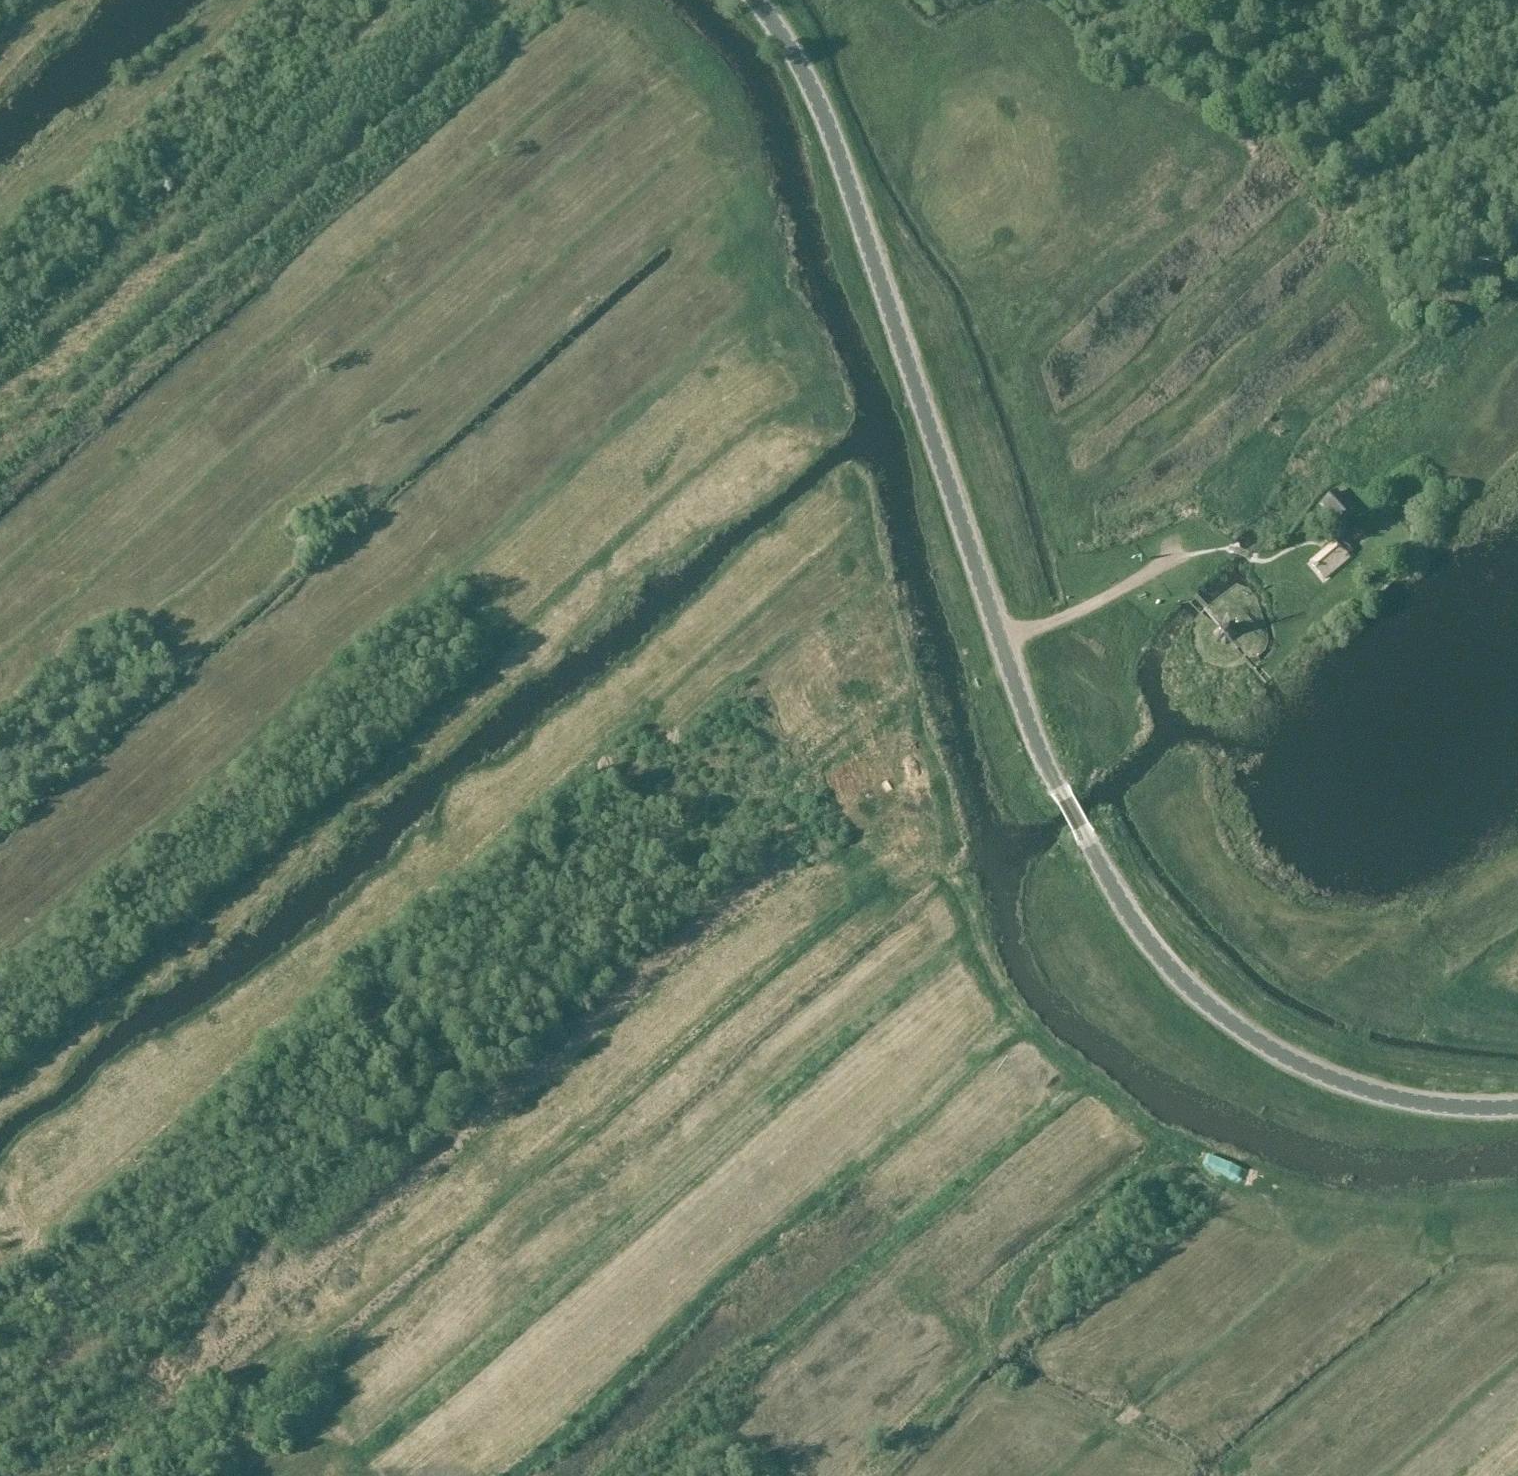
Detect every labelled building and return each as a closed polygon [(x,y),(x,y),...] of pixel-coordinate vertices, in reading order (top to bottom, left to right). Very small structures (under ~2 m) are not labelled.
[(1352,510),(1337,493),(1321,506),(1337,523),(1352,510)] [(1155,557),(1164,554),(1158,537),(1149,540),(1155,557)] [(1336,544),(1311,567),(1324,581),(1349,559),(1348,558),(1352,554),(1342,542),(1338,546),(1336,544)] [(1221,636),(1219,637),(1220,639),(1221,639),(1228,647),(1228,648),(1229,650),(1231,648),(1239,640),(1240,641),(1242,639),(1240,637),(1240,638),(1232,629),(1233,629),(1231,627),(1229,628),(1230,629),(1221,636)]
